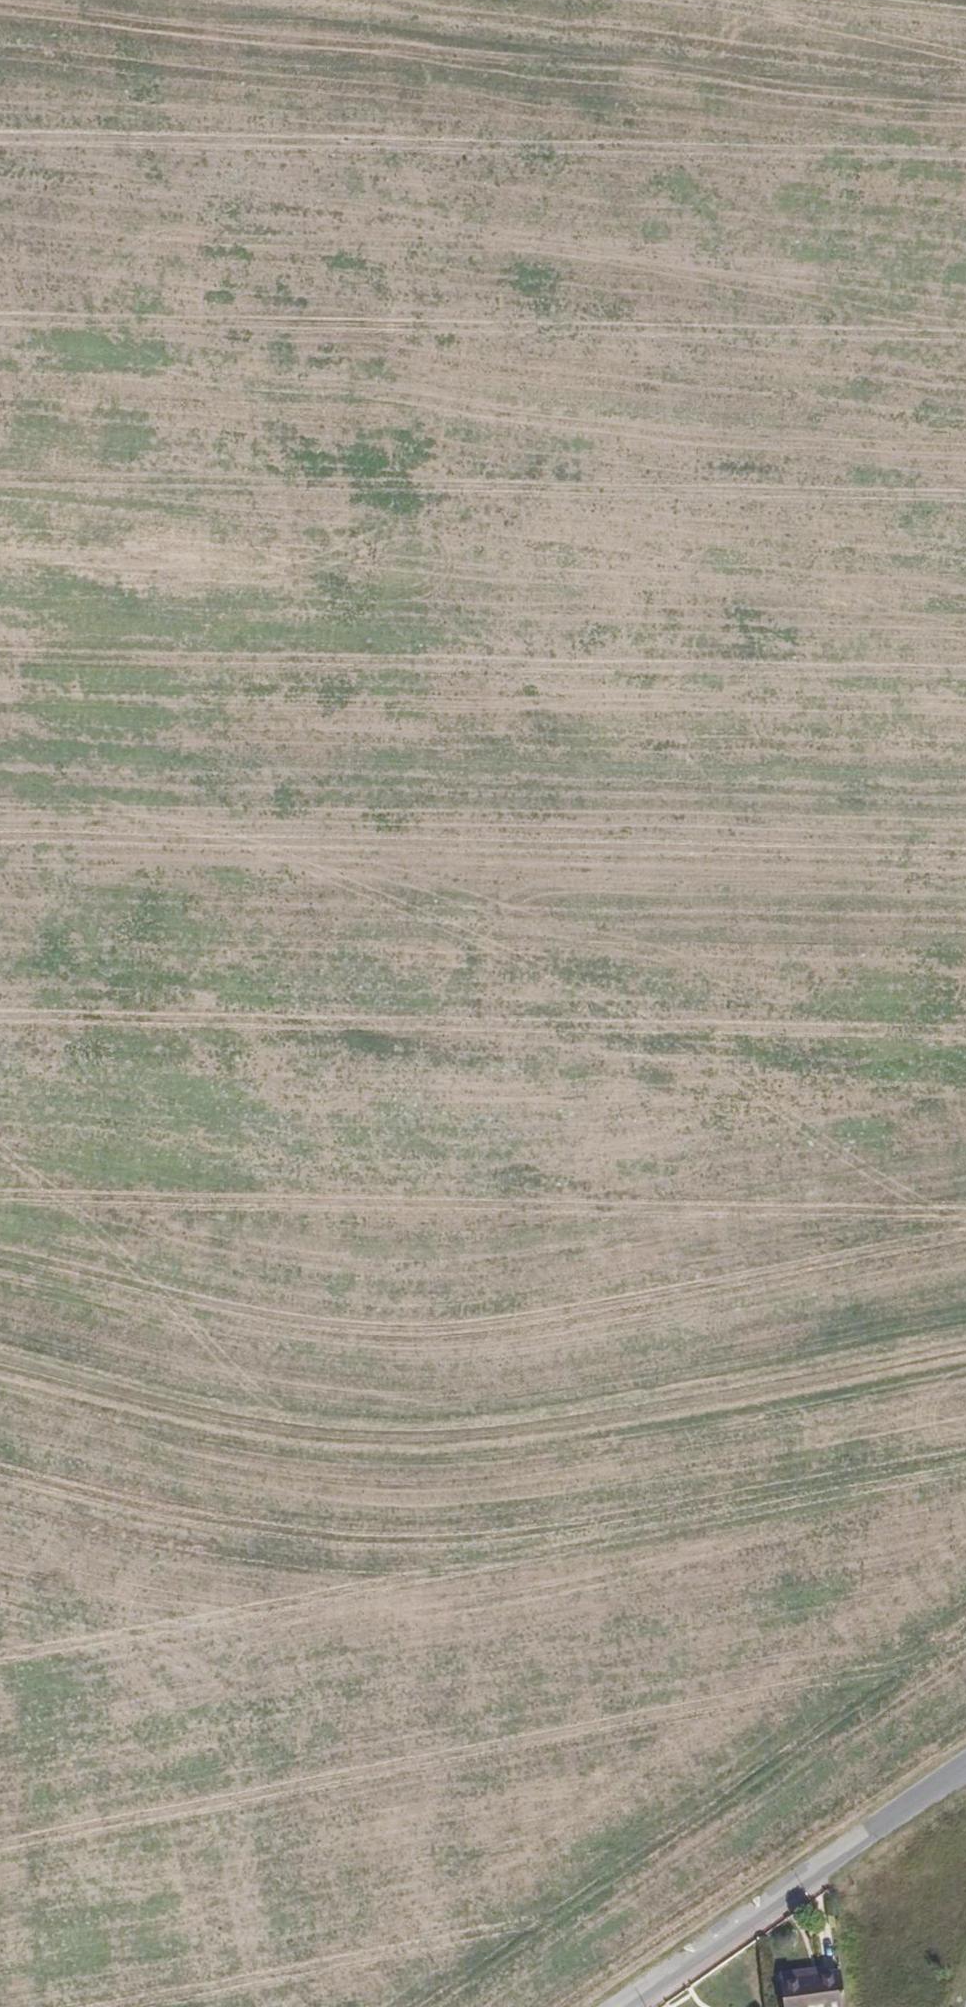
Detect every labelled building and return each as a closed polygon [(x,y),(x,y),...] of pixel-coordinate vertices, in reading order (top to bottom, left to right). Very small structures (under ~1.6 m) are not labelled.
[(827,1983),(762,1993),(764,2006),(830,2006),(827,1983)]
